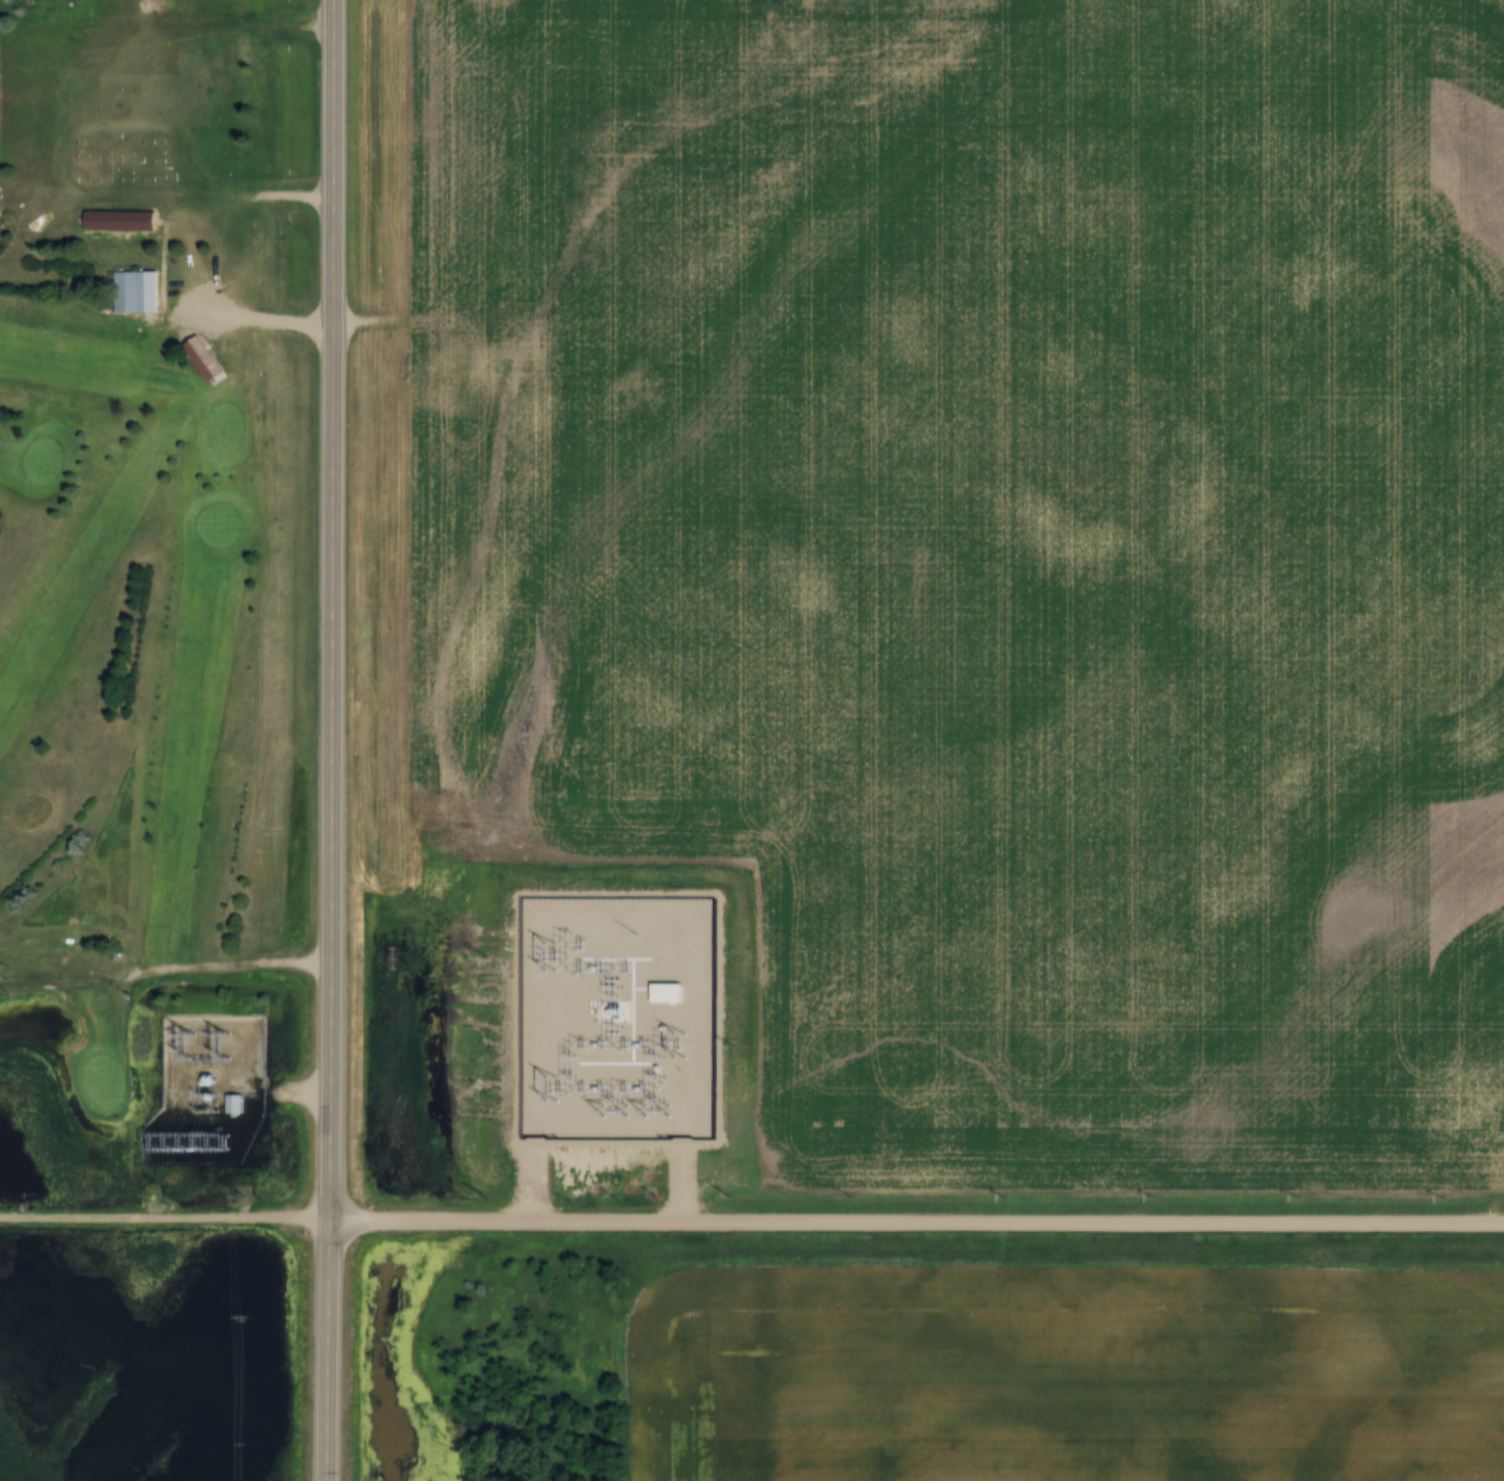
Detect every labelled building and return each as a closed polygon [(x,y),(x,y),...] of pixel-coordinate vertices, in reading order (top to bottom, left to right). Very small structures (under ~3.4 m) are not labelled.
[(113,315),(158,315),(158,273),(113,273),(113,315)] [(220,368),(202,336),(185,346),(203,378),(220,368)]
